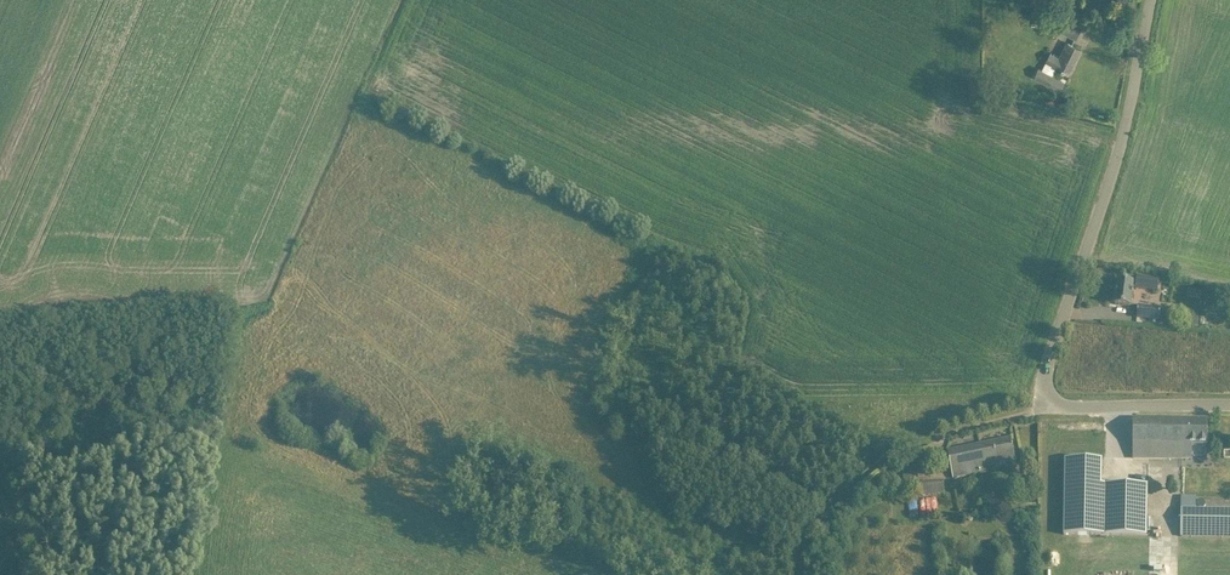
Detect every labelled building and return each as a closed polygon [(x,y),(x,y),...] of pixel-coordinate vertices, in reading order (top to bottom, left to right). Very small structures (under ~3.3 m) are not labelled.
[(1029,14),(1028,24),(1035,25),(1036,15),(1029,14)] [(1039,67),(1034,76),(1060,88),(1064,81),(1052,75),(1056,66),(1069,72),(1081,48),(1067,41),(1059,55),(1051,51),(1042,69),(1039,67)] [(1127,281),(1118,280),(1115,305),(1131,307),(1133,288),(1158,291),(1159,280),(1137,277),(1137,278),(1127,277),(1127,281)] [(1138,306),(1137,317),(1159,320),(1161,309),(1138,306)] [(1133,431),(1133,458),(1191,458),(1191,445),(1207,445),(1208,432),(1208,420),(1133,419),(1133,431)] [(1011,439),(948,452),(950,464),(953,478),(998,469),(1015,465),(1014,459),(1015,459),(1013,451),(1011,439)] [(1063,535),(1106,535),(1146,536),(1147,485),(1107,485),(1107,486),(1105,486),(1101,486),(1101,479),(1101,461),(1064,461),(1063,535)] [(902,468),(904,484),(919,483),(917,466),(902,468)] [(943,480),(919,482),(921,496),(944,494),(943,480)] [(1212,488),(1212,498),(1221,498),(1221,488),(1212,488)] [(1181,537),(1229,538),(1229,510),(1181,509),(1181,537)]
